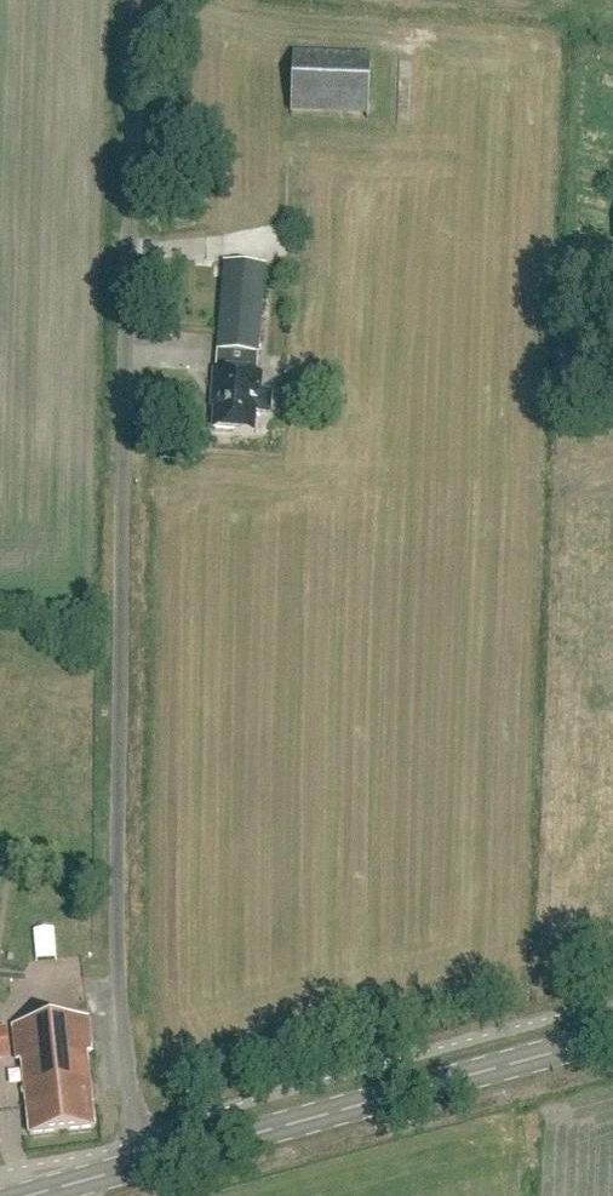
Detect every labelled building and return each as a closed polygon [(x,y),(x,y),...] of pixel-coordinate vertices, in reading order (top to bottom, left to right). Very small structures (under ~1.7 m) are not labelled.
[(277,114),(362,115),(363,53),(278,51),(277,114)] [(225,262),(220,325),(218,351),(220,352),(258,354),(259,354),(261,328),(266,265),(225,262)] [(218,372),(216,371),(214,395),(218,396),(215,430),(253,433),(255,411),(266,412),(271,408),(272,398),(268,393),(260,392),(261,375),(256,375),(258,354),(220,352),(218,372)] [(88,1054),(92,1053),(89,1018),(14,1025),(18,1061),(22,1061),(88,1054)] [(10,1055),(7,1028),(0,1029),(0,1056),(10,1055)] [(31,1135),(95,1128),(88,1054),(22,1061),(31,1135)]
